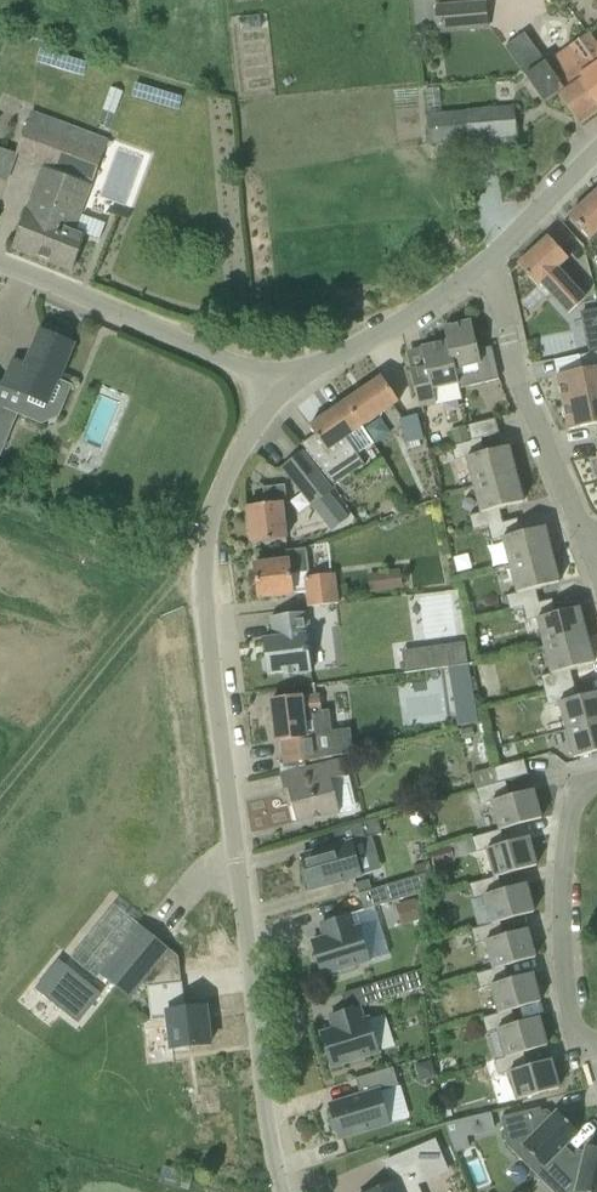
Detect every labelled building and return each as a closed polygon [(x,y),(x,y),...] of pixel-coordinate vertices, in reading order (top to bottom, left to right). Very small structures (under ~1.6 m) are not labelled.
[(488,31),(487,2),(439,4),(439,6),(437,6),(437,0),(414,0),(416,38),(450,36),(449,33),(488,31)] [(596,109),(596,47),(596,45),(589,34),(569,49),(546,65),(564,89),(577,80),(596,109)] [(558,95),(579,126),(596,113),(596,109),(577,80),(564,89),(546,65),(524,35),(506,49),(527,77),(526,78),(545,104),(558,95)] [(425,89),(428,121),(430,145),(518,137),(515,107),(442,114),(439,88),(425,89)] [(30,122),(18,154),(45,164),(92,182),(103,150),(30,122)] [(43,169),(14,249),(72,272),(87,236),(77,232),(74,231),(90,187),(43,169)] [(569,218),(591,242),(592,240),(596,246),(596,193),(569,218)] [(77,232),(87,236),(100,240),(105,225),(83,216),(77,232)] [(584,298),(558,270),(568,260),(548,238),(518,266),(538,288),(541,285),(567,313),(584,298)] [(567,315),(575,349),(590,345),(581,311),(567,315)] [(596,350),(596,311),(585,313),(591,351),(596,350)] [(444,328),(448,342),(458,390),(500,380),(492,348),(478,351),(472,322),(444,328)] [(16,361),(5,386),(5,387),(12,390),(48,405),(73,345),(42,332),(28,366),(16,361)] [(458,390),(448,342),(422,348),(428,374),(417,377),(424,406),(460,398),(458,390)] [(581,371),(557,376),(563,403),(596,396),(596,353),(578,357),(581,371)] [(399,403),(382,378),(345,403),(362,428),(399,403)] [(18,414),(5,408),(12,390),(5,387),(5,386),(0,384),(0,458),(18,414)] [(563,403),(568,431),(596,425),(596,430),(596,396),(563,403)] [(373,445),(362,428),(345,403),(310,427),(316,436),(302,445),(334,486),(364,465),(358,455),(373,445)] [(404,419),(409,442),(420,440),(427,438),(422,415),(404,419)] [(472,441),(482,439),(499,434),(495,420),(468,427),(472,441)] [(466,427),(451,431),(454,444),(469,440),(466,427)] [(482,439),(472,441),(466,443),(452,447),(455,461),(466,459),(473,486),(517,475),(509,447),(486,454),(482,439)] [(331,493),(301,454),(282,468),(313,507),(331,493)] [(524,503),(517,475),(473,486),(480,515),(469,517),(473,532),(489,528),(488,527),(504,523),(500,509),(524,503)] [(266,505),(248,508),(252,544),(287,540),(283,503),(287,503),(285,486),(264,489),(266,505)] [(348,519),(342,512),(326,524),(332,531),(348,519)] [(509,567),(552,556),(545,528),(522,534),(518,519),(504,523),(488,527),(489,528),(492,542),(502,539),(509,567)] [(308,608),(340,603),(335,573),(309,577),(306,551),(288,552),(288,561),(255,565),(259,599),(306,593),(308,608)] [(560,583),(552,556),(509,567),(516,595),(507,597),(510,612),(523,608),(540,603),(536,589),(560,583)] [(400,571),(368,575),(371,594),(403,589),(400,571)] [(523,608),(527,622),(536,620),(543,648),(587,636),(580,609),(556,615),(553,600),(540,603),(523,608)] [(313,652),(308,613),(272,618),(274,639),(264,640),(268,675),(285,672),(285,676),(312,673),(309,653),(313,652)] [(575,684),(571,670),(594,664),(587,636),(543,648),(550,675),(541,677),(545,692),(575,684)] [(463,665),(463,645),(443,645),(443,665),(463,665)] [(474,693),(471,675),(454,678),(457,696),(474,693)] [(578,699),(575,684),(545,692),(549,706),(558,704),(566,732),(596,723),(596,694),(578,699)] [(319,734),(324,733),(320,698),(302,700),(301,697),(272,701),(277,742),(294,740),(297,757),(321,754),(319,734)] [(566,732),(574,759),(576,758),(596,753),(596,723),(566,732)] [(475,738),(473,729),(463,731),(465,741),(475,738)] [(494,769),(498,784),(505,782),(529,775),(524,760),(494,769)] [(333,782),(346,778),(342,761),(281,776),(288,807),(293,805),(297,824),(341,813),(333,782)] [(494,769),(472,775),(476,790),(498,784),(494,769)] [(501,831),(519,826),(542,819),(534,791),(510,797),(505,782),(498,784),(476,790),(481,806),(490,803),(498,832),(501,831)] [(333,831),(338,847),(301,858),(304,870),(302,874),(305,884),(309,886),(310,890),(362,876),(353,843),(366,839),(382,835),(378,819),(362,824),(361,823),(333,831)] [(499,877),(514,873),(537,867),(529,838),(506,845),(501,831),(498,832),(473,839),(477,853),(485,851),(493,879),(499,877)] [(435,870),(454,864),(453,860),(449,847),(430,853),(435,870)] [(431,873),(428,863),(413,867),(416,878),(426,875),(431,873)] [(365,911),(425,893),(426,875),(416,878),(360,895),(365,911)] [(527,885),(503,891),(499,877),(493,879),(494,879),(470,886),(474,900),(484,897),(492,925),(500,922),(534,913),(527,885)] [(372,891),(369,881),(357,885),(360,895),(372,891)] [(421,920),(414,899),(396,905),(402,926),(421,920)] [(141,926),(115,904),(72,957),(98,978),(100,975),(141,926)] [(312,943),(322,976),(340,970),(342,976),(357,971),(355,965),(371,961),(361,928),(354,930),(350,916),(322,925),(322,926),(324,926),(324,925),(326,924),(330,937),(312,943)] [(528,930),(505,937),(500,922),(492,925),(492,926),(471,932),(475,945),(485,942),(493,971),(505,967),(536,958),(528,930)] [(179,957),(171,951),(144,983),(149,987),(153,1021),(169,1019),(173,1049),(176,1049),(176,1052),(189,1050),(188,1048),(210,1045),(206,1008),(185,1010),(179,957)] [(78,1023),(100,995),(57,961),(34,990),(78,1023)] [(533,974),(509,981),(505,967),(493,971),(476,976),(480,989),(490,986),(498,1015),(512,1011),(541,1003),(533,974)] [(417,972),(373,985),(378,1001),(422,988),(417,972)] [(363,1022),(359,1008),(331,1016),(331,1018),(333,1017),(332,1016),(335,1015),(340,1029),(321,1035),(331,1068),(350,1062),(352,1067),(366,1063),(364,1057),(380,1052),(370,1020),(363,1022)] [(540,1018),(516,1025),(512,1011),(498,1015),(484,1020),(487,1033),(496,1031),(504,1059),(524,1053),(547,1047),(540,1018)] [(515,1101),(516,1101),(559,1089),(552,1061),(528,1067),(524,1053),(504,1059),(494,1063),(498,1076),(507,1073),(515,1101)] [(437,1077),(432,1061),(415,1066),(420,1083),(437,1077)] [(337,1135),(339,1139),(390,1124),(381,1094),(399,1089),(393,1070),(357,1081),(361,1097),(329,1106),(332,1119),(330,1123),(333,1132),(337,1135)] [(578,1123),(568,1113),(565,1116),(560,1111),(551,1119),(546,1115),(543,1116),(542,1108),(506,1117),(508,1124),(511,1138),(523,1150),(528,1145),(547,1164),(566,1145),(580,1131),(575,1126),(578,1123)] [(495,1131),(491,1113),(474,1117),(478,1135),(495,1131)] [(435,1142),(386,1163),(395,1183),(373,1191),(419,1191),(416,1185),(447,1172),(435,1142)] [(595,1143),(594,1148),(587,1146),(585,1157),(579,1155),(576,1158),(565,1147),(547,1164),(536,1175),(553,1191),(596,1191),(596,1144),(595,1143)]
